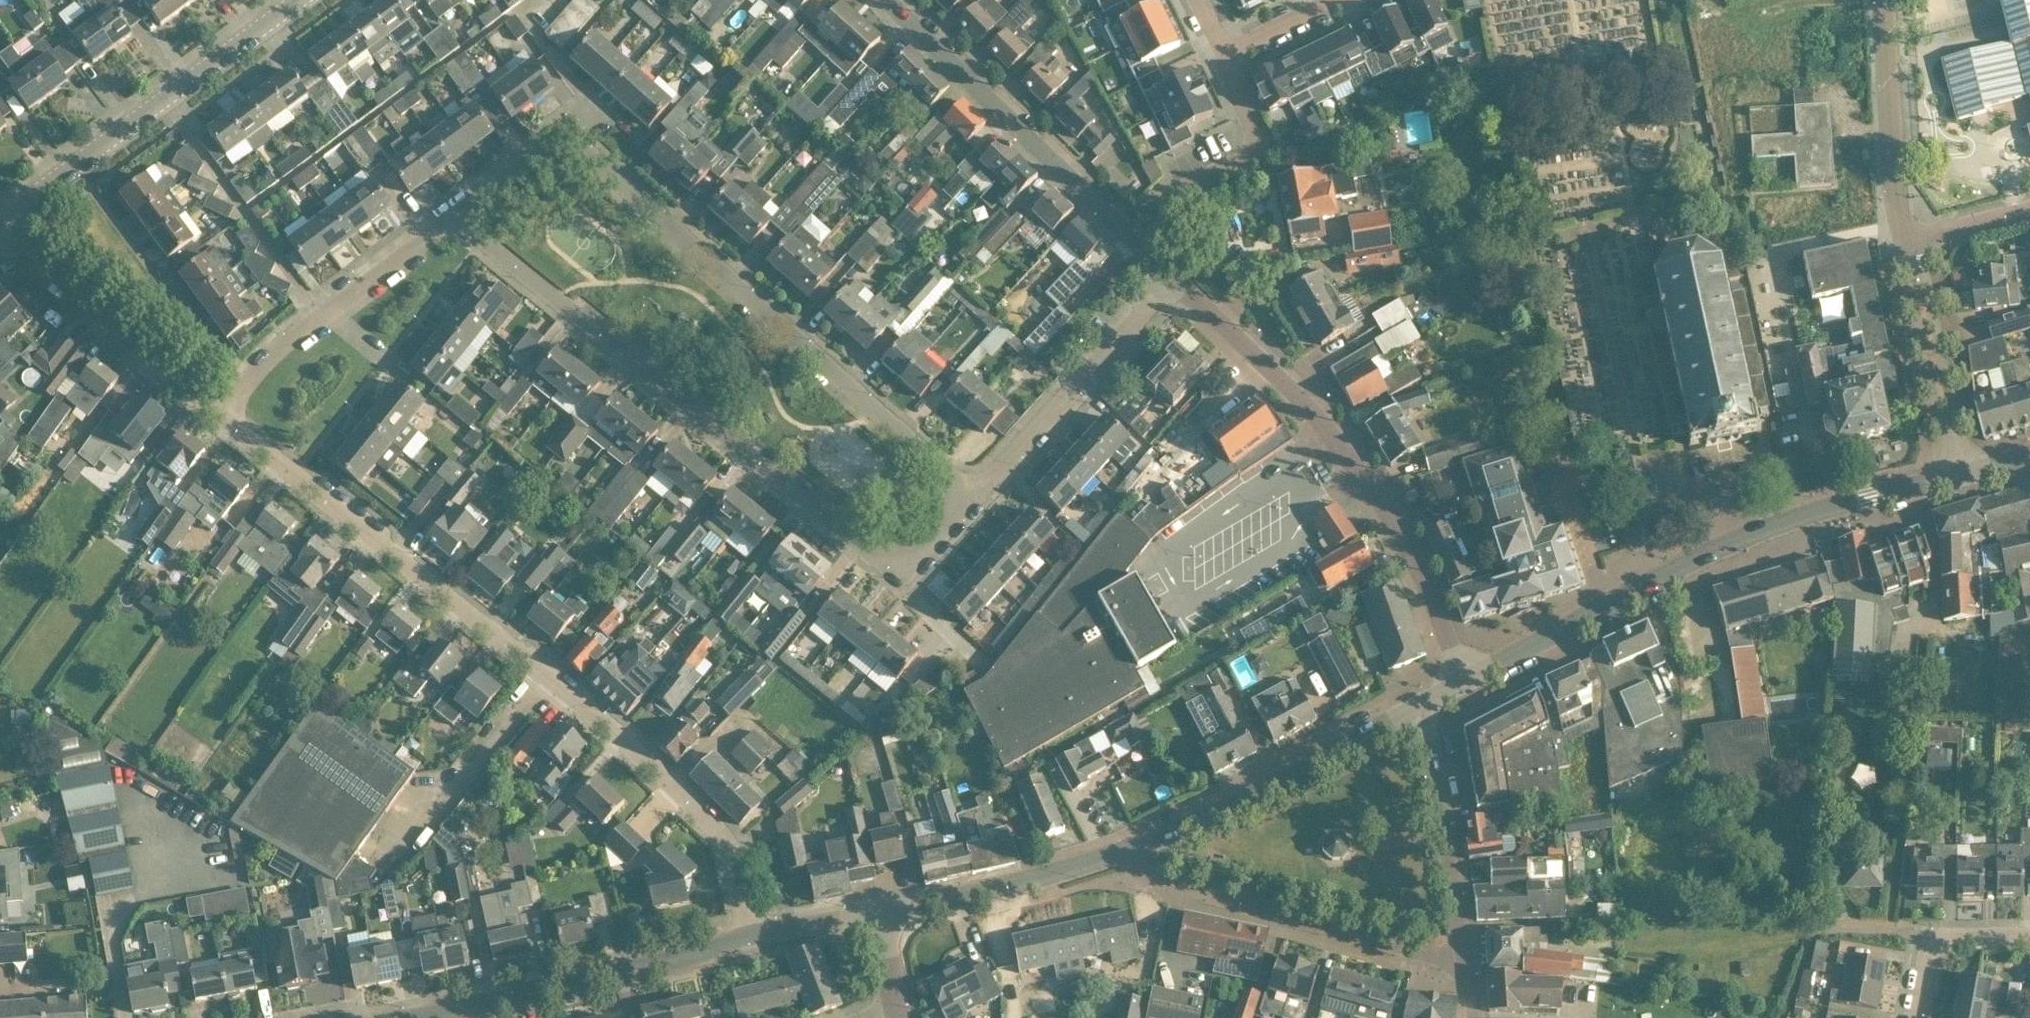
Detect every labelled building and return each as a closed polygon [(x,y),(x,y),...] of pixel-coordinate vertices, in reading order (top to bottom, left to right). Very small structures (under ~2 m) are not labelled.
[(78,1),(79,2),(87,12),(114,49),(133,34),(119,15),(132,6),(127,0),(80,0),(78,1)] [(143,21),(152,14),(161,26),(183,10),(176,0),(127,0),(143,21)] [(183,10),(196,0),(176,0),(183,10)] [(371,11),(398,47),(418,31),(394,0),(385,0),(371,11)] [(439,20),(459,6),(455,0),(424,0),(439,20)] [(511,9),(520,2),(519,0),(504,0),(511,9)] [(590,19),(600,8),(591,0),(575,0),(573,3),(590,19)] [(663,16),(680,31),(687,37),(714,7),(707,0),(702,0),(691,12),(695,15),(688,22),(677,13),(673,18),(666,12),(663,16)] [(714,7),(724,16),(739,0),(721,0),(714,7)] [(749,13),(757,21),(769,7),(775,0),(761,0),(749,13)] [(769,7),(777,15),(789,3),(799,12),(810,0),(775,0),(769,7)] [(947,13),(959,0),(934,0),(947,13)] [(958,24),(977,44),(994,27),(1005,16),(995,7),(989,0),(981,0),(958,24)] [(1035,44),(1021,30),(1031,20),(1032,9),(1028,6),(1035,0),(1023,0),(998,26),(1006,34),(989,51),(1010,72),(1027,54),(1026,53),(1035,44)] [(1103,14),(1127,3),(1126,2),(1125,2),(1124,0),(1096,0),(1103,14)] [(1405,4),(1418,29),(1407,34),(1406,35),(1412,47),(1417,58),(1419,57),(1431,51),(1432,54),(1453,43),(1447,30),(1432,0),(1413,0),(1405,4)] [(2012,42),(1942,60),(1957,119),(1987,112),(1985,107),(2029,95),(2029,96),(2029,0),(2001,0),(2012,42)] [(631,10),(643,20),(650,11),(639,1),(631,10)] [(93,64),(114,49),(87,12),(79,2),(60,16),(74,36),(74,37),(93,64)] [(1127,3),(1103,14),(1109,28),(1119,48),(1130,43),(1169,24),(1158,2),(1133,15),(1127,3)] [(564,13),(581,29),(590,19),(573,3),(564,13)] [(829,40),(818,52),(828,61),(864,21),(845,3),(822,29),(820,32),(829,40)] [(494,8),(479,19),(486,28),(502,16),(495,7),(494,8)] [(1407,34),(1395,9),(1372,20),(1384,45),(1373,51),(1385,75),(1397,69),(1392,58),(1412,47),(1406,35),(1407,34)] [(34,32),(45,24),(35,11),(24,19),(34,32)] [(371,11),(350,26),(369,52),(373,57),(375,60),(380,67),(401,51),(398,47),(371,11)] [(662,21),(650,11),(643,20),(654,30),(662,21)] [(555,23),(572,39),(581,29),(564,13),(555,23)] [(528,35),(515,17),(505,25),(517,42),(528,35)] [(864,21),(828,61),(847,78),(858,66),(883,38),(864,21)] [(563,49),(572,39),(555,23),(545,34),(563,49)] [(1140,64),(1130,69),(1137,83),(1160,71),(1154,59),(1180,46),(1169,24),(1130,43),(1140,64)] [(433,32),(449,55),(459,48),(443,25),(433,32)] [(350,26),(331,41),(350,67),(356,75),(367,66),(375,60),(373,57),(369,52),(350,26)] [(1330,41),(1346,74),(1351,83),(1352,83),(1347,74),(1365,65),(1373,81),(1385,75),(1373,51),(1362,56),(1350,31),(1331,41),(1330,41)] [(439,62),(449,55),(433,32),(423,39),(439,62)] [(790,42),(774,60),(784,69),(807,42),(798,33),(790,42)] [(781,34),(754,63),(763,72),(774,60),(790,42),(781,34)] [(572,60),(592,78),(613,54),(593,36),(572,60)] [(669,44),(681,54),(688,46),(676,36),(669,44)] [(331,41),(310,56),(328,83),(339,75),(349,88),(359,81),(349,67),(350,67),(331,41)] [(1330,41),(1311,50),(1327,84),(1332,93),(1351,83),(1346,74),(1330,41)] [(1060,66),(1051,58),(1058,51),(1048,42),(1028,62),(1037,70),(1023,84),(1043,105),(1061,87),(1050,77),(1060,66)] [(20,58),(48,97),(68,82),(63,75),(76,66),(61,46),(53,52),(46,44),(41,43),(20,58)] [(688,46),(681,54),(692,64),(699,56),(688,46)] [(11,47),(0,55),(0,59),(15,79),(10,84),(29,111),(48,97),(20,58),(11,47)] [(712,47),(702,59),(710,65),(720,54),(712,47)] [(884,84),(900,99),(911,88),(930,70),(909,50),(883,76),(884,84)] [(1293,59),(1292,60),(1313,102),(1315,107),(1334,98),(1332,93),(1327,84),(1311,50),(1310,51),(1293,59)] [(464,53),(455,60),(491,109),(500,103),(512,118),(529,106),(532,104),(513,79),(494,93),(485,81),(464,53)] [(613,54),(592,78),(611,95),(632,71),(613,54)] [(491,109),(455,60),(444,68),(467,99),(458,106),(464,114),(453,122),(472,148),(474,147),(478,148),(483,144),(483,140),(493,132),(482,116),(491,109)] [(1273,68),(1272,68),(1290,103),(1294,112),(1295,111),(1313,102),(1292,60),(1274,69),(1273,68)] [(533,64),(513,79),(532,104),(554,88),(535,63),(533,64)] [(1263,73),(1253,78),(1260,92),(1258,93),(1264,106),(1266,105),(1270,113),(1289,104),(1293,112),(1294,112),(1290,103),(1272,68),(1263,73)] [(911,88),(900,99),(920,120),(936,104),(950,90),(930,70),(911,88)] [(270,86),(289,112),(308,97),(290,71),(270,86)] [(632,71),(611,95),(630,112),(651,88),(632,71)] [(1160,71),(1137,83),(1143,96),(1154,90),(1165,112),(1204,92),(1200,85),(1199,86),(1191,71),(1166,83),(1160,71)] [(406,73),(392,83),(399,92),(413,82),(406,73)] [(1381,81),(1377,87),(1384,92),(1388,85),(1381,81)] [(379,107),(399,92),(392,83),(372,98),(379,107)] [(670,134),(650,157),(670,175),(703,138),(714,126),(694,108),(708,92),(698,83),(679,105),(674,110),(661,125),(670,134)] [(812,111),(804,120),(816,131),(817,131),(822,126),(829,117),(832,113),(850,94),(840,85),(818,109),(822,113),(821,113),(819,113),(818,113),(816,113),(813,112),(812,111)] [(249,101),(268,127),(289,112),(270,86),(249,101)] [(651,88),(630,112),(650,129),(671,105),(651,88)] [(829,117),(841,128),(867,100),(855,89),(850,94),(832,113),(829,117)] [(404,98),(412,109),(422,102),(414,91),(404,98)] [(1204,92),(1165,112),(1154,117),(1164,138),(1170,152),(1194,140),(1188,128),(1213,115),(1205,99),(1207,99),(1204,92)] [(1074,101),(1074,102),(1068,95),(1054,109),(1060,116),(1057,119),(1077,139),(1081,135),(1089,143),(1085,147),(1097,159),(1115,141),(1105,131),(1101,134),(1091,124),(1094,121),(1074,101)] [(391,124),(412,109),(404,98),(383,114),(391,124)] [(768,98),(760,107),(770,116),(778,107),(768,98)] [(228,116),(247,142),(268,127),(249,101),(228,116)] [(342,101),(333,108),(348,129),(357,122),(342,101)] [(986,126),(963,103),(945,122),(939,115),(920,134),(915,139),(933,157),(956,133),(968,144),(986,126)] [(1829,105),(1794,107),(1796,136),(1752,139),(1754,160),(1793,158),(1795,188),(1834,186),(1829,105)] [(333,108),(322,116),(338,137),(348,129),(333,108)] [(254,152),(247,142),(228,116),(208,131),(234,167),(254,152)] [(433,137),(451,163),(472,148),(453,122),(433,137)] [(908,147),(920,134),(911,124),(881,155),(890,164),(893,161),(908,147)] [(748,127),(727,151),(737,160),(758,136),(748,127)] [(1347,127),(1336,128),(1338,136),(1348,134),(1347,127)] [(1370,128),(1357,130),(1359,139),(1371,136),(1370,128)] [(352,136),(375,168),(385,160),(362,129),(352,136)] [(1326,131),(1315,133),(1316,141),(1327,139),(1326,131)] [(1304,133),(1295,135),(1297,144),(1306,143),(1304,133)] [(365,175),(375,168),(352,136),(342,143),(365,175)] [(758,136),(737,160),(748,170),(769,146),(758,136)] [(846,136),(836,148),(838,149),(845,156),(847,157),(856,146),(846,136)] [(412,153),(431,178),(451,163),(433,137),(412,153)] [(703,138),(670,175),(691,193),(711,171),(723,156),(713,148),(703,138)] [(975,150),(957,169),(970,182),(980,172),(994,187),(1021,159),(1002,141),(984,159),(975,150)] [(172,165),(192,175),(193,175),(193,174),(196,175),(204,166),(189,146),(178,154),(172,165)] [(305,148),(291,158),(297,167),(311,156),(305,148)] [(807,180),(788,201),(798,210),(832,172),(831,171),(845,156),(838,149),(836,148),(831,154),(808,181),(807,180)] [(1393,153),(1388,154),(1389,161),(1399,159),(1397,152),(1393,153)] [(398,157),(388,164),(391,168),(410,194),(431,178),(412,153),(401,160),(398,157)] [(282,177),(297,167),(291,158),(276,169),(282,177)] [(994,187),(981,200),(992,211),(1001,202),(1008,208),(1018,197),(1038,177),(1021,159),(994,187)] [(1357,195),(1354,180),(1373,176),(1370,161),(1278,178),(1279,180),(1291,242),(1325,235),(1322,219),(1336,216),(1332,198),(1343,196),(1343,198),(1357,195)] [(1154,162),(1143,168),(1154,188),(1162,178),(1154,162)] [(302,173),(310,184),(320,176),(312,166),(302,173)] [(832,172),(798,210),(808,219),(811,215),(827,198),(842,181),(832,172)] [(300,191),(310,184),(302,173),(292,181),(300,191)] [(188,185),(209,195),(213,197),(218,185),(196,175),(193,174),(193,175),(192,175),(192,176),(188,185)] [(239,175),(229,182),(245,204),(255,197),(239,175)] [(121,196),(136,216),(161,198),(176,187),(169,177),(154,188),(146,177),(121,196)] [(351,198),(370,223),(392,207),(373,182),(351,198)] [(731,185),(709,210),(729,228),(762,191),(753,183),(741,195),(731,185)] [(927,186),(908,206),(909,207),(920,217),(926,210),(938,196),(927,186)] [(762,191),(729,228),(750,246),(771,222),(770,221),(761,213),(770,202),(772,200),(762,191)] [(186,213),(170,192),(161,198),(136,216),(151,237),(177,219),(186,213)] [(1042,241),(1050,250),(1060,239),(1074,225),(1068,219),(1074,212),(1053,192),(1023,223),(1033,233),(1037,229),(1046,237),(1042,241)] [(233,206),(213,197),(209,195),(203,207),(228,218),(233,206)] [(1685,216),(1681,195),(1665,199),(1669,219),(1685,216)] [(332,213),(350,238),(370,223),(351,198),(332,213)] [(259,221),(270,214),(262,203),(252,211),(259,221)] [(892,226),(891,227),(901,236),(910,244),(932,218),(928,214),(929,213),(926,210),(920,217),(909,207),(892,226)] [(1002,209),(973,238),(983,248),(1012,219),(1002,209)] [(311,228),(330,253),(350,238),(332,213),(311,228)] [(1349,219),(1354,253),(1392,247),(1387,214),(1349,219)] [(847,254),(856,263),(891,225),(882,217),(847,254)] [(1080,258),(1046,294),(1060,308),(1094,272),(1114,252),(1103,242),(1104,241),(1080,218),(1074,225),(1060,239),(1080,258)] [(177,219),(151,237),(168,260),(169,258),(172,257),(177,264),(181,262),(187,257),(198,249),(193,241),(177,219)] [(994,258),(1022,229),(1012,219),(983,248),(994,258)] [(891,225),(856,263),(866,273),(901,236),(891,227),(892,226),(891,225)] [(250,227),(240,234),(252,250),(262,243),(250,227)] [(768,262),(788,280),(816,247),(817,248),(821,245),(801,227),(791,239),(790,238),(768,262)] [(309,269),(330,253),(311,228),(290,243),(309,269)] [(1696,248),(1691,249),(1690,250),(1675,254),(1674,253),(1668,255),(1666,258),(1666,259),(1656,275),(1655,274),(1653,278),(1657,297),(1642,300),(1659,379),(1656,380),(1659,397),(1662,396),(1670,431),(1670,430),(1672,438),(1687,434),(1689,446),(1705,443),(1706,445),(1741,438),(1740,435),(1755,431),(1753,421),(1770,417),(1768,410),(1769,410),(1761,375),(1764,374),(1761,359),(1758,359),(1743,294),(1728,297),(1727,294),(1726,294),(1724,283),(1740,280),(1734,255),(1728,251),(1728,250),(1705,235),(1696,248)] [(1791,397),(1775,401),(1777,412),(1827,402),(1829,417),(1824,426),(1826,438),(1835,443),(1836,444),(1850,441),(1888,433),(1879,391),(1894,388),(1887,355),(1888,355),(1864,244),(1845,247),(1804,257),(1813,299),(1851,291),(1858,323),(1849,325),(1852,340),(1861,338),(1862,345),(1832,351),(1831,350),(1817,353),(1816,346),(1796,350),(1800,368),(1785,371),(1791,397)] [(1397,246),(1392,247),(1354,253),(1355,256),(1345,258),(1347,270),(1379,264),(1378,262),(1399,258),(1397,246)] [(816,247),(788,280),(808,298),(837,266),(817,248),(816,247)] [(1533,247),(1523,248),(1526,263),(1536,261),(1533,247)] [(187,270),(179,275),(195,297),(232,270),(216,248),(204,257),(198,249),(187,257),(181,262),(187,270)] [(935,248),(927,256),(936,265),(944,257),(935,248)] [(245,264),(259,283),(263,280),(266,273),(269,275),(275,263),(255,254),(251,252),(245,264)] [(1979,282),(1973,283),(1976,310),(2010,306),(2020,305),(2018,285),(2015,256),(2004,257),(2005,266),(1978,269),(1979,282)] [(920,306),(933,291),(946,276),(936,267),(903,305),(906,307),(913,314),(920,306)] [(232,270),(195,297),(210,319),(236,300),(222,279),(232,271),(232,270)] [(952,282),(955,284),(962,290),(967,283),(970,276),(963,270),(952,282)] [(1291,301),(1302,320),(1338,299),(1322,270),(1289,290),(1294,299),(1291,301)] [(290,284),(269,275),(266,273),(263,280),(259,283),(261,285),(284,296),(290,284)] [(826,314),(846,332),(867,308),(856,299),(866,288),(857,280),(826,314)] [(479,286),(462,306),(487,326),(502,307),(513,315),(523,303),(498,282),(497,283),(498,284),(489,294),(479,286)] [(948,291),(967,307),(973,300),(962,290),(955,284),(948,291)] [(1539,285),(1527,287),(1529,299),(1542,297),(1539,285)] [(22,288),(17,293),(26,301),(31,295),(22,288)] [(8,343),(32,320),(20,307),(18,309),(2,292),(0,293),(0,334),(8,343)] [(867,308),(846,332),(867,351),(887,328),(898,317),(899,315),(890,306),(878,295),(876,298),(867,308)] [(1341,302),(1338,299),(1302,320),(1313,338),(1317,335),(1322,345),(1364,320),(1350,297),(1341,302)] [(1372,316),(1378,327),(1407,310),(1418,304),(1422,306),(1419,302),(1416,304),(1412,297),(1400,300),(1372,316)] [(1435,297),(1429,307),(1445,316),(1451,306),(1435,297)] [(243,308),(236,300),(210,319),(227,341),(263,314),(253,301),(243,308)] [(992,317),(973,300),(967,307),(986,324),(992,317)] [(1331,369),(1335,376),(1381,348),(1378,343),(1411,324),(1409,322),(1425,312),(1422,306),(1418,304),(1407,310),(1378,327),(1384,337),(1331,369)] [(462,306),(445,327),(470,347),(487,326),(462,306)] [(913,314),(895,335),(902,342),(905,339),(914,329),(929,313),(920,306),(913,314)] [(898,317),(887,328),(895,335),(913,314),(906,307),(899,315),(898,317)] [(1988,323),(1993,339),(2004,337),(2029,330),(2029,310),(1988,323)] [(1020,355),(1027,348),(1022,344),(1000,324),(981,345),(993,355),(1006,342),(1020,355)] [(1381,348),(1335,376),(1354,408),(1367,399),(1369,403),(1386,393),(1390,398),(1422,378),(1413,363),(1394,374),(1385,359),(1419,338),(1411,324),(1378,343),(1381,348)] [(445,327),(429,347),(454,367),(470,347),(445,327)] [(531,329),(515,349),(528,359),(544,339),(531,329)] [(902,342),(882,364),(901,381),(924,356),(933,346),(914,329),(905,339),(902,342)] [(1035,330),(1022,344),(1027,348),(1033,353),(1034,354),(1046,342),(1035,330)] [(11,367),(21,357),(20,356),(8,343),(0,334),(0,355),(11,367)] [(42,350),(32,362),(33,363),(51,376),(42,388),(50,394),(53,397),(55,394),(61,386),(72,372),(86,354),(83,352),(62,336),(48,354),(42,350)] [(1970,347),(1971,361),(2008,352),(2004,337),(1993,339),(1989,341),(1970,347)] [(1114,412),(1129,427),(1140,416),(1149,407),(1147,406),(1159,393),(1190,359),(1172,342),(1158,357),(1162,360),(1146,377),(1137,387),(1114,412)] [(429,347),(412,368),(437,388),(454,367),(429,347)] [(1020,355),(1012,364),(1022,373),(1031,364),(1033,366),(1039,371),(1045,364),(1034,354),(1033,353),(1027,348),(1020,355)] [(521,368),(528,359),(515,349),(514,350),(516,351),(510,359),(521,368)] [(579,368),(557,350),(538,374),(549,383),(541,393),(552,401),(579,368)] [(1986,441),(2026,429),(2019,403),(2022,402),(2019,390),(2013,371),(2011,362),(2008,352),(1971,361),(1973,376),(2002,368),(2008,392),(1975,402),(1986,441)] [(1190,359),(1159,393),(1174,407),(1209,369),(1194,355),(1190,359)] [(924,356),(901,381),(920,399),(943,373),(924,356)] [(2026,429),(2029,428),(2029,363),(2029,358),(2011,362),(2013,371),(2019,390),(2022,402),(2019,403),(2026,429)] [(81,383),(67,399),(89,417),(118,381),(96,363),(80,382),(81,383)] [(1132,364),(1123,374),(1128,379),(1137,387),(1146,377),(1132,364)] [(579,368),(552,401),(574,418),(581,409),(601,385),(579,368)] [(945,400),(964,417),(986,392),(967,375),(945,400)] [(498,408),(484,426),(494,434),(533,386),(532,386),(522,378),(517,384),(500,405),(498,408)] [(483,391),(500,405),(517,384),(512,379),(501,392),(490,383),(483,391)] [(17,402),(0,384),(0,417),(17,402)] [(382,404),(409,425),(425,405),(399,384),(382,404)] [(986,392),(964,417),(983,434),(1005,409),(986,392)] [(1259,394),(1208,433),(1241,476),(1293,442),(1292,440),(1285,445),(1268,421),(1262,414),(1270,408),(1259,394)] [(1396,409),(1365,428),(1391,469),(1421,450),(1404,423),(1409,420),(1407,414),(1405,409),(1417,405),(1418,411),(1430,407),(1426,394),(1411,398),(1392,403),(1396,409)] [(59,397),(28,440),(39,448),(43,451),(71,412),(62,405),(66,399),(61,395),(59,397)] [(483,438),(482,439),(490,445),(491,445),(496,439),(475,421),(480,416),(456,396),(446,408),(483,438)] [(165,412),(153,403),(150,407),(138,397),(119,420),(109,412),(78,455),(94,468),(108,449),(131,465),(144,448),(142,446),(164,418),(162,416),(165,412)] [(637,414),(617,398),(590,432),(587,435),(607,452),(618,439),(637,414)] [(382,404),(366,424),(402,453),(419,433),(409,425),(382,404)] [(659,431),(637,414),(618,439),(607,452),(625,466),(636,453),(639,456),(659,431)] [(1152,427),(1140,416),(1129,427),(1142,438),(1152,427)] [(549,449),(556,455),(581,424),(574,418),(549,449)] [(1087,436),(1111,458),(1128,439),(1105,418),(1087,436)] [(0,442),(0,472),(1,473),(22,443),(4,423),(0,427),(0,433),(4,438),(0,442)] [(366,424),(351,443),(377,464),(387,472),(402,453),(366,424)] [(581,424),(556,455),(565,462),(574,450),(590,432),(581,424)] [(1429,471),(1507,447),(1500,426),(1423,450),(1429,471)] [(464,443),(472,450),(482,438),(474,431),(464,443)] [(168,452),(152,473),(173,490),(180,481),(181,482),(206,452),(183,433),(168,452)] [(1071,455),(1095,476),(1111,458),(1087,436),(1071,455)] [(361,484),(377,464),(351,443),(335,463),(361,484)] [(1172,444),(1154,460),(1160,467),(1179,451),(1172,444)] [(655,469),(676,486),(696,461),(675,445),(655,469)] [(1440,518),(1424,526),(1454,590),(1463,624),(1499,613),(1499,614),(1508,610),(1510,617),(1539,609),(1537,602),(1545,600),(1545,598),(1581,587),(1562,526),(1545,531),(1538,509),(1546,507),(1542,496),(1535,498),(1519,446),(1464,463),(1497,569),(1505,566),(1509,580),(1492,585),(1490,579),(1474,584),(1447,528),(1445,529),(1440,518)] [(1147,454),(1130,475),(1137,481),(1154,460),(1147,454)] [(1054,473),(1078,494),(1095,476),(1071,455),(1054,473)] [(438,476),(434,479),(443,486),(446,482),(454,489),(467,473),(451,459),(438,476)] [(676,486),(666,499),(676,507),(686,494),(697,503),(717,478),(696,461),(676,486)] [(590,511),(601,519),(639,473),(629,464),(590,511)] [(173,516),(156,540),(174,552),(196,521),(195,520),(197,518),(212,531),(221,520),(233,506),(249,487),(227,469),(211,488),(212,489),(208,494),(195,485),(173,516)] [(469,471),(455,489),(451,494),(463,504),(481,481),(469,471)] [(639,473),(601,519),(611,528),(650,481),(639,473)] [(1061,513),(1078,494),(1054,473),(1037,492),(1061,513)] [(1130,475),(1115,494),(1121,501),(1137,481),(1130,475)] [(417,518),(443,486),(434,479),(409,511),(417,518)] [(8,508),(16,499),(0,485),(0,502),(8,508)] [(1150,503),(1131,523),(1151,542),(1158,535),(1179,520),(1188,513),(1169,486),(1162,491),(1162,495),(1167,503),(1160,508),(1154,508),(1150,503)] [(2004,574),(2005,574),(2016,624),(2029,621),(2029,504),(2026,489),(1977,503),(1986,539),(1993,537),(1995,545),(1998,545),(2004,574)] [(1417,490),(1407,495),(1409,499),(1411,504),(1421,499),(1417,490)] [(713,516),(705,527),(725,543),(734,533),(735,533),(755,509),(733,491),(713,516)] [(1115,494),(1099,514),(1106,520),(1121,501),(1115,494)] [(1942,543),(1944,620),(1975,617),(1974,616),(1991,615),(1988,575),(2004,574),(1998,545),(1995,545),(1993,537),(1986,539),(1977,503),(1933,516),(1942,543)] [(1312,520),(1333,551),(1355,536),(1334,505),(1312,520)] [(156,539),(156,540),(173,516),(172,515),(160,506),(137,539),(149,548),(156,539)] [(247,539),(241,550),(274,577),(294,552),(296,550),(283,540),(295,524),(273,506),(260,522),(257,527),(247,539)] [(455,506),(441,524),(428,540),(451,558),(463,542),(474,551),(488,534),(455,506)] [(755,509),(735,533),(756,550),(776,525),(755,509)] [(1013,531),(1036,552),(1053,533),(1030,512),(1013,531)] [(964,678),(959,681),(969,698),(1004,769),(1054,741),(1145,688),(1136,673),(1135,671),(1136,670),(1139,668),(1175,647),(1172,640),(1169,641),(1158,621),(1160,620),(1152,605),(1149,606),(1138,586),(1140,585),(1135,577),(1130,580),(1126,573),(1151,542),(1131,523),(1120,513),(1058,590),(1037,615),(998,664),(985,680),(981,682),(975,672),(964,678)] [(1090,540),(1106,520),(1099,514),(1083,534),(1079,540),(1086,546),(1090,540)] [(682,538),(670,554),(682,563),(683,565),(707,535),(693,524),(682,538)] [(614,527),(611,531),(628,545),(631,541),(631,540),(614,527)] [(516,554),(505,545),(511,537),(500,528),(482,551),(485,554),(467,577),(495,599),(514,575),(505,568),(516,554)] [(657,568),(682,538),(674,531),(670,528),(653,550),(635,535),(631,540),(631,541),(628,545),(645,559),(647,557),(658,566),(657,568)] [(1902,539),(1894,542),(1906,582),(1907,582),(1909,587),(1927,581),(1925,573),(1928,572),(1925,562),(1929,561),(1918,528),(1901,533),(1902,539)] [(996,550),(1019,571),(1036,552),(1013,531),(996,550)] [(225,546),(211,566),(221,573),(224,575),(241,550),(247,539),(236,532),(225,546)] [(1833,604),(1832,638),(1834,638),(1832,678),(1872,680),(1885,681),(1884,701),(1902,701),(1903,682),(1910,675),(1890,654),(1893,625),(1895,605),(1901,603),(1898,594),(1882,599),(1868,550),(1864,534),(1837,542),(1840,555),(1841,562),(1846,587),(1832,590),(1835,605),(1833,604)] [(750,574),(742,585),(729,600),(715,615),(727,624),(742,605),(753,591),(770,605),(814,551),(804,543),(801,546),(792,539),(780,555),(770,566),(772,567),(759,582),(750,574)] [(327,550),(316,540),(302,558),(294,552),(274,577),(290,590),(299,591),(303,585),(311,591),(301,605),(299,604),(274,639),(290,650),(314,616),(327,598),(316,590),(340,559),(338,558),(339,554),(332,548),(327,550)] [(1894,542),(1868,550),(1882,599),(1898,594),(1902,593),(1899,584),(1906,582),(1894,542)] [(1373,568),(1360,543),(1308,572),(1321,594),(1344,580),(1345,583),(1373,568)] [(979,568),(1002,589),(1019,571),(996,550),(979,568)] [(1070,550),(1054,569),(1061,575),(1077,556),(1070,550)] [(824,560),(814,551),(770,605),(788,619),(761,653),(771,661),(805,619),(796,612),(809,596),(818,586),(830,570),(822,563),(824,560)] [(578,564),(566,555),(543,583),(554,593),(578,564)] [(538,556),(518,579),(532,591),(540,581),(552,568),(541,558),(538,556)] [(733,558),(723,569),(732,576),(741,565),(733,558)] [(1750,578),(1711,589),(1725,631),(1749,624),(1831,598),(1822,565),(1821,559),(1750,578)] [(645,562),(629,581),(643,593),(658,572),(645,562)] [(963,586),(986,607),(1002,589),(979,568),(963,586)] [(1054,569),(1039,588),(1045,594),(1061,575),(1054,569)] [(360,575),(335,605),(367,631),(379,616),(369,608),(381,592),(360,575)] [(720,593),(729,600),(742,585),(732,577),(722,589),(723,590),(720,593)] [(673,581),(659,598),(684,618),(691,609),(697,601),(673,581)] [(1366,625),(1356,629),(1367,660),(1382,655),(1389,672),(1425,658),(1398,581),(1379,588),(1361,595),(1368,614),(1363,616),(1366,625)] [(969,626),(986,607),(963,586),(945,605),(960,618),(969,626)] [(1023,608),(1030,614),(1045,594),(1039,588),(1023,608)] [(859,608),(839,593),(818,619),(838,635),(859,608)] [(555,642),(562,633),(573,620),(577,623),(589,609),(572,595),(561,608),(547,597),(528,619),(555,642)] [(697,601),(691,609),(704,620),(710,613),(697,601)] [(1306,612),(1299,601),(1270,617),(1276,629),(1306,612)] [(1895,605),(1893,625),(1910,619),(1905,606),(1902,607),(1901,603),(1895,605)] [(164,605),(156,617),(168,625),(176,613),(164,605)] [(376,637),(382,641),(397,654),(422,625),(400,606),(384,625),(385,626),(376,637)] [(622,622),(608,606),(580,638),(581,639),(576,645),(563,660),(580,674),(591,662),(595,665),(606,653),(606,652),(615,643),(608,637),(620,625),(619,624),(622,622)] [(1332,606),(1327,620),(1346,628),(1352,615),(1332,606)] [(878,624),(859,608),(838,635),(857,650),(878,624)] [(1023,608),(1007,628),(1014,633),(1030,614),(1023,608)] [(290,650),(279,665),(290,673),(301,658),(326,623),(315,615),(290,650)] [(656,698),(651,705),(662,714),(668,708),(670,705),(674,709),(702,677),(695,671),(700,665),(704,660),(709,654),(705,651),(711,644),(710,644),(726,625),(716,617),(701,636),(652,695),(656,697),(656,698)] [(222,620),(216,632),(223,636),(230,624),(222,620)] [(878,624),(857,650),(876,666),(897,639),(878,624)] [(1593,652),(1589,656),(1591,660),(1605,690),(1601,692),(1602,711),(1604,728),(1609,789),(1633,778),(1634,780),(1664,766),(1664,765),(1666,764),(1666,765),(1681,759),(1680,757),(1683,756),(1680,675),(1676,677),(1671,645),(1658,650),(1654,642),(1647,625),(1646,624),(1641,626),(1642,628),(1615,641),(1608,643),(1607,642),(1602,644),(1604,647),(1593,652)] [(1007,628),(991,648),(998,653),(1014,633),(1007,628)] [(1308,644),(1307,645),(1307,646),(1308,646),(1329,685),(1330,684),(1329,683),(1349,672),(1350,672),(1330,634),(1329,632),(1328,633),(1328,634),(1308,644)] [(1275,633),(1263,640),(1267,647),(1279,639),(1275,633)] [(361,659),(362,659),(374,643),(365,636),(352,652),(353,652),(348,659),(356,665),(361,659)] [(2000,637),(1999,718),(2029,720),(2029,637),(2000,637)] [(870,674),(866,678),(886,694),(896,681),(917,655),(897,639),(876,666),(870,674)] [(448,648),(440,642),(420,667),(410,659),(393,679),(416,698),(433,676),(442,684),(462,659),(459,657),(459,654),(450,647),(448,648)] [(609,656),(587,680),(607,699),(647,655),(639,648),(621,667),(609,656)] [(1732,650),(1733,661),(1734,666),(1752,663),(1749,648),(1732,650)] [(779,660),(802,679),(808,672),(784,653),(779,660)] [(647,655),(608,699),(626,716),(648,693),(666,674),(647,655)] [(763,685),(762,684),(774,672),(761,659),(749,671),(748,671),(716,703),(731,718),(763,685)] [(1562,733),(1565,744),(1604,728),(1602,711),(1601,692),(1605,690),(1591,660),(1579,666),(1579,665),(1545,680),(1549,689),(1555,704),(1562,733)] [(1146,667),(1136,673),(1145,688),(1146,688),(1151,697),(1160,691),(1146,667)] [(1213,715),(1197,723),(1200,729),(1207,743),(1199,747),(1205,758),(1214,775),(1256,753),(1237,718),(1235,719),(1222,693),(1233,687),(1222,668),(1211,673),(1214,679),(1219,687),(1203,696),(1213,715)] [(8,675),(0,671),(0,688),(6,692),(11,684),(8,675)] [(808,672),(802,679),(822,694),(828,688),(815,677),(808,672)] [(912,687),(918,701),(940,685),(929,672),(912,687)] [(462,695),(451,687),(439,703),(434,709),(453,725),(466,709),(479,719),(501,691),(479,673),(462,695)] [(1205,676),(1184,688),(1190,698),(1211,687),(1205,676)] [(1292,679),(1250,701),(1258,715),(1274,744),(1316,721),(1301,693),(1300,693),(1293,680),(1292,679)] [(828,688),(822,694),(842,710),(847,703),(834,692),(828,688)] [(1545,709),(1556,756),(1558,769),(1570,767),(1565,744),(1562,733),(1555,704),(1549,689),(1538,694),(1545,709)] [(1145,690),(1124,702),(1131,714),(1133,713),(1152,702),(1145,690)] [(1535,760),(1556,756),(1545,709),(1538,694),(1537,692),(1509,707),(1533,752),(1535,760)] [(45,696),(36,709),(50,720),(59,707),(45,696)] [(847,703),(842,710),(861,725),(864,727),(870,721),(859,712),(864,707),(852,697),(847,703)] [(1742,723),(1702,729),(1710,790),(1773,783),(1761,699),(1739,703),(1742,723)] [(696,700),(656,744),(655,745),(676,763),(697,740),(689,732),(708,711),(696,700)] [(907,731),(897,701),(876,719),(882,739),(907,731)] [(233,823),(307,867),(336,884),(339,900),(339,898),(372,891),(370,879),(376,870),(372,867),(371,868),(354,856),(415,772),(395,758),(386,751),(368,738),(355,729),(318,702),(306,718),(233,823)] [(1464,731),(1477,810),(1507,806),(1561,799),(1557,769),(1558,769),(1556,756),(1535,760),(1533,752),(1509,707),(1464,731)] [(1131,750),(1148,740),(1133,713),(1131,714),(1103,730),(1113,746),(1125,739),(1131,750)] [(117,803),(107,753),(87,743),(87,742),(41,717),(66,814),(117,803)] [(364,717),(355,729),(368,738),(372,733),(369,721),(364,717)] [(539,719),(506,758),(524,773),(536,758),(530,753),(551,729),(539,719)] [(978,720),(964,727),(969,738),(983,732),(978,720)] [(2005,724),(2004,736),(2019,737),(2019,724),(2005,724)] [(539,781),(535,785),(542,792),(543,790),(555,800),(572,781),(564,774),(580,756),(576,753),(584,744),(574,736),(574,733),(569,729),(566,729),(562,725),(541,749),(555,762),(551,766),(550,765),(538,780),(539,781)] [(1926,728),(1925,743),(1956,745),(1957,730),(1926,728)] [(87,743),(107,753),(138,769),(145,755),(106,734),(106,735),(96,730),(87,742),(87,743)] [(731,754),(751,774),(774,751),(754,731),(731,754)] [(1073,747),(1075,751),(1057,761),(1073,791),(1088,783),(1086,779),(1105,769),(1091,743),(1089,739),(1073,747)] [(392,743),(386,751),(395,758),(401,750),(392,743)] [(787,758),(777,767),(796,786),(796,788),(804,782),(816,772),(795,750),(786,758),(787,758)] [(1926,770),(1951,772),(1952,752),(1927,750),(1926,770)] [(712,753),(689,777),(739,825),(762,801),(712,753)] [(146,760),(139,771),(154,779),(172,790),(177,781),(159,770),(160,768),(146,760)] [(1052,761),(1046,765),(1051,773),(1057,769),(1052,761)] [(1040,842),(1064,831),(1041,775),(1016,786),(1040,842)] [(577,799),(569,807),(556,822),(567,831),(587,808),(606,824),(625,803),(596,778),(577,799)] [(796,786),(775,804),(785,816),(793,809),(813,793),(804,782),(796,788),(796,786)] [(21,801),(18,789),(0,795),(0,808),(10,805),(9,805),(21,801)] [(949,792),(935,796),(947,832),(937,834),(941,852),(947,881),(972,875),(963,832),(957,816),(949,792)] [(117,803),(66,814),(70,822),(82,865),(93,863),(98,888),(100,897),(135,890),(118,812),(117,803)] [(902,804),(888,807),(890,814),(893,813),(904,811),(902,804)] [(0,808),(0,813),(3,821),(13,818),(10,807),(10,805),(0,808)] [(963,832),(972,875),(1021,865),(996,805),(957,816),(963,832)] [(1508,817),(1507,806),(1477,810),(1478,818),(1466,820),(1470,841),(1466,842),(1467,844),(1464,848),(1464,854),(1469,858),(1469,860),(1503,855),(1503,854),(1513,853),(1516,849),(1514,840),(1511,836),(1496,838),(1495,822),(1485,823),(1484,820),(1508,817)] [(780,840),(778,840),(785,872),(805,867),(813,903),(850,895),(848,885),(874,879),(860,814),(859,809),(845,812),(846,817),(851,840),(835,844),(821,846),(825,863),(811,866),(810,862),(805,863),(799,836),(780,840)] [(893,813),(890,814),(878,816),(882,832),(869,835),(876,866),(904,860),(897,829),(896,829),(893,813)] [(1609,814),(1577,818),(1579,833),(1611,828),(1609,814)] [(925,886),(947,881),(941,852),(937,834),(933,821),(914,826),(918,839),(914,840),(921,868),(925,886)] [(646,845),(624,824),(607,842),(629,863),(646,845)] [(57,826),(56,841),(66,841),(67,826),(57,826)] [(441,832),(434,840),(446,851),(449,865),(462,863),(465,862),(461,844),(442,827),(441,828),(441,832)] [(1996,859),(1996,871),(1996,893),(1996,897),(2023,896),(2023,880),(2023,871),(2029,871),(2029,830),(2022,830),(2022,846),(2011,846),(1996,846),(1996,859)] [(521,852),(526,874),(537,870),(528,832),(517,835),(518,842),(521,852)] [(1330,836),(1324,844),(1324,854),(1332,860),(1342,860),(1349,852),(1348,842),(1340,835),(1330,836)] [(518,842),(506,845),(508,855),(521,852),(518,842)] [(431,843),(424,852),(426,869),(437,867),(433,846),(431,843)] [(662,873),(647,877),(654,907),(672,903),(672,905),(687,901),(685,892),(689,891),(692,881),(689,878),(696,871),(681,857),(680,858),(666,846),(651,862),(662,873)] [(1943,872),(1956,872),(1956,859),(1957,859),(1957,846),(1932,846),(1932,859),(1916,859),(1917,850),(1904,849),(1900,886),(1917,888),(1917,897),(1943,897),(1943,872)] [(1956,859),(1956,872),(1956,897),(1983,897),(1982,872),(1996,871),(1996,859),(1996,846),(1971,846),(1972,859),(1957,859),(1956,859)] [(1509,860),(1490,861),(1490,874),(1491,887),(1564,885),(1573,884),(1572,870),(1572,858),(1568,858),(1567,848),(1547,849),(1548,859),(1509,860)] [(0,853),(0,921),(8,921),(7,903),(23,902),(19,849),(0,853)] [(1881,859),(1847,858),(1847,884),(1880,885),(1881,859)] [(603,860),(594,862),(595,867),(601,870),(606,869),(603,860)] [(82,865),(76,866),(82,891),(98,888),(93,863),(82,865)] [(449,865),(447,866),(450,880),(454,903),(469,900),(468,894),(462,865),(462,863),(449,865)] [(474,863),(462,865),(468,894),(479,892),(474,863)] [(307,867),(299,882),(308,887),(312,912),(329,909),(328,902),(329,902),(339,900),(336,884),(307,867)] [(393,877),(382,886),(382,887),(383,891),(389,921),(401,918),(398,905),(396,892),(395,889),(393,877)] [(523,883),(512,885),(513,891),(514,892),(518,910),(534,906),(534,905),(528,881),(523,883)] [(1491,887),(1473,888),(1478,921),(1555,917),(1565,917),(1564,885),(1491,887)] [(195,923),(254,912),(250,888),(190,899),(195,923)] [(513,891),(481,898),(481,900),(490,936),(488,937),(490,944),(495,964),(528,956),(528,954),(532,951),(530,943),(525,942),(522,929),(529,928),(526,916),(520,917),(519,914),(518,910),(514,892),(513,891)] [(552,921),(556,920),(562,947),(594,940),(590,923),(608,919),(603,895),(590,898),(593,910),(574,914),(573,911),(569,907),(550,911),(552,921)] [(329,902),(328,902),(329,909),(332,928),(333,927),(334,931),(344,929),(340,900),(339,900),(329,902)] [(1621,905),(1597,905),(1597,918),(1621,918),(1621,905)] [(1012,935),(1020,972),(1111,954),(1113,963),(1139,958),(1137,949),(1138,948),(1131,911),(1012,935)] [(1185,913),(1178,953),(1217,961),(1225,962),(1231,922),(1185,913)] [(424,975),(447,971),(439,935),(436,916),(426,918),(427,923),(413,926),(416,941),(418,940),(424,975)] [(437,916),(436,916),(439,935),(447,971),(469,966),(462,930),(461,930),(460,926),(449,928),(446,916),(437,918),(437,916)] [(142,964),(129,967),(137,1012),(155,1008),(156,1012),(170,1009),(169,1006),(171,1005),(169,992),(183,989),(183,991),(184,990),(177,949),(173,931),(171,931),(169,921),(147,925),(150,945),(155,944),(159,961),(159,963),(142,966),(142,964)] [(285,939),(265,943),(269,962),(277,961),(279,975),(278,975),(279,979),(280,979),(282,988),(286,987),(289,990),(299,988),(301,985),(315,982),(314,976),(328,973),(322,940),(318,941),(314,921),(299,924),(300,928),(283,931),(285,939)] [(472,921),(465,923),(468,937),(475,936),(472,921)] [(1217,961),(1215,974),(1238,978),(1240,966),(1260,969),(1267,934),(1268,930),(1231,922),(1225,962),(1217,961)] [(184,928),(173,931),(177,949),(188,947),(184,928)] [(1541,938),(1541,929),(1487,931),(1488,970),(1522,970),(1522,974),(1569,978),(1620,985),(1621,978),(1610,977),(1612,963),(1528,951),(1528,946),(1547,946),(1547,937),(1541,938)] [(0,936),(0,965),(28,963),(26,934),(0,936)] [(1815,942),(1814,951),(1824,952),(1825,943),(1815,942)] [(371,949),(379,985),(401,980),(393,944),(371,949)] [(842,1005),(820,952),(817,945),(786,956),(794,976),(734,991),(740,1016),(798,1001),(795,989),(799,988),(810,1016),(842,1005)] [(235,952),(221,954),(228,995),(229,995),(229,997),(233,998),(237,997),(241,995),(240,993),(258,990),(257,984),(268,982),(266,971),(262,949),(249,952),(250,956),(236,959),(235,952)] [(357,989),(379,985),(371,949),(349,953),(357,989)] [(1846,964),(1844,978),(1881,985),(1886,961),(1838,952),(1836,962),(1846,964)] [(1260,1012),(1261,1012),(1260,1014),(1268,1017),(1269,1014),(1281,1017),(1282,1017),(1299,961),(1287,958),(1286,961),(1278,958),(1273,978),(1268,995),(1265,995),(1260,1012)] [(190,965),(197,1001),(213,998),(215,1000),(225,998),(226,996),(228,995),(222,959),(190,965)] [(928,983),(946,1017),(966,1017),(967,1013),(961,1004),(984,993),(988,1003),(1001,996),(984,963),(970,970),(965,961),(950,969),(952,971),(928,983)] [(1282,1017),(1304,1017),(1318,970),(1311,968),(1312,965),(1299,961),(1282,1017)] [(109,969),(91,970),(93,987),(110,985),(109,969)] [(1363,980),(1332,971),(1321,1008),(1352,1017),(1363,980)] [(1486,973),(1488,994),(1562,995),(1563,979),(1521,978),(1521,974),(1486,973)] [(1956,989),(1953,1001),(1958,1002),(1996,1010),(1997,1003),(2000,984),(1963,977),(1960,990),(1956,989)] [(1877,1009),(1881,985),(1844,978),(1841,992),(1831,990),(1829,1001),(1877,1009)] [(1352,1017),(1353,1017),(1390,1017),(1398,991),(1363,980),(1352,1017)] [(1800,983),(1798,995),(1809,998),(1812,986),(1800,983)] [(1204,1000),(1153,989),(1147,1017),(1200,1017),(1204,1000)] [(1261,995),(1244,989),(1234,1017),(1253,1017),(1261,995)] [(1457,999),(1409,993),(1404,1017),(1456,1017),(1457,999)] [(1561,1011),(1562,995),(1488,994),(1490,1012),(1556,1016),(1556,1011),(1561,1011)] [(1116,1017),(1142,1017),(1145,1001),(1121,996),(1116,1017)] [(673,1017),(721,1017),(720,1011),(703,1015),(699,997),(669,1004),(673,1017)] [(0,1006),(0,1017),(88,1017),(87,1000),(0,1006)] [(1796,1001),(1794,1014),(1801,1015),(1803,1002),(1796,1001)] [(642,1010),(644,1017),(673,1017),(669,1004),(668,1004),(666,1002),(659,1004),(658,1006),(642,1010)] [(1953,1013),(1956,1016),(1955,1017),(1994,1017),(1996,1010),(1958,1002),(1958,1004),(1954,1005),(1953,1013)]
